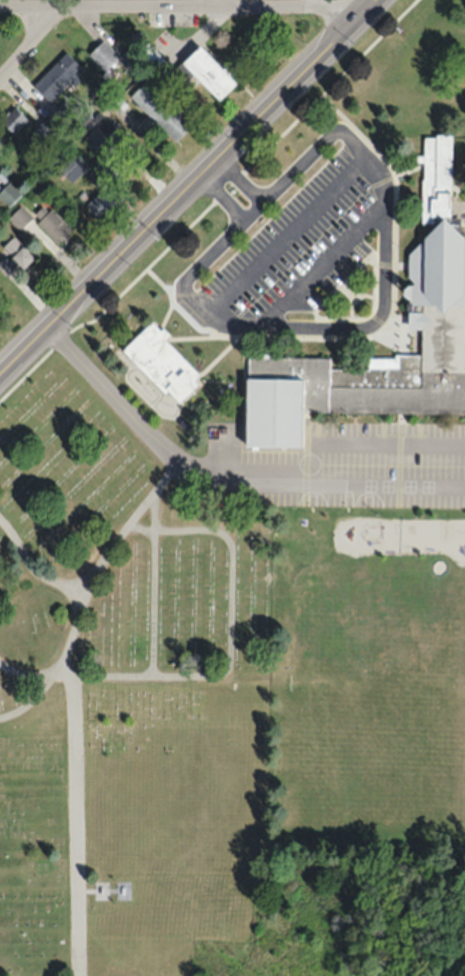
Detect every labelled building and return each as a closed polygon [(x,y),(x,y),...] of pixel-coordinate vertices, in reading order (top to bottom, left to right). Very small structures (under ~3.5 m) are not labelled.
[(87,55),(104,72),(119,57),(102,40),(87,55)] [(180,75),(146,42),(133,55),(167,88),(180,75)] [(218,99),(236,83),(200,44),(182,61),(218,99)] [(32,85),(49,101),(82,68),(65,51),(32,85)] [(190,125),(145,80),(129,96),(175,141),(190,125)] [(12,134),(27,120),(13,106),(0,118),(0,122),(12,134)] [(96,145),(114,128),(101,115),(83,132),(96,145)] [(245,437),(306,436),(305,398),(464,397),(464,370),(462,370),(462,334),(464,334),(464,317),(464,305),(464,241),(446,224),(449,136),(422,135),(420,222),(438,223),(407,254),(406,277),(420,292),(420,311),(404,311),(405,327),(419,326),(419,343),(396,343),(396,347),(370,347),(371,359),(329,359),(329,347),(245,347),(245,437)] [(57,167),(70,182),(88,167),(76,152),(57,167)] [(8,206),(21,194),(9,182),(0,190),(0,198),(8,206)] [(111,204),(100,191),(85,203),(96,217),(111,204)] [(57,242),(70,230),(45,204),(32,217),(57,242)] [(19,229),(31,217),(19,205),(7,218),(19,229)] [(22,268),(33,257),(11,235),(0,246),(0,269),(6,275),(18,264),(22,268)] [(124,336),(164,377),(167,373),(181,387),(198,370),(186,357),(190,353),(165,327),(169,323),(161,315),(159,317),(151,309),(124,336)]
